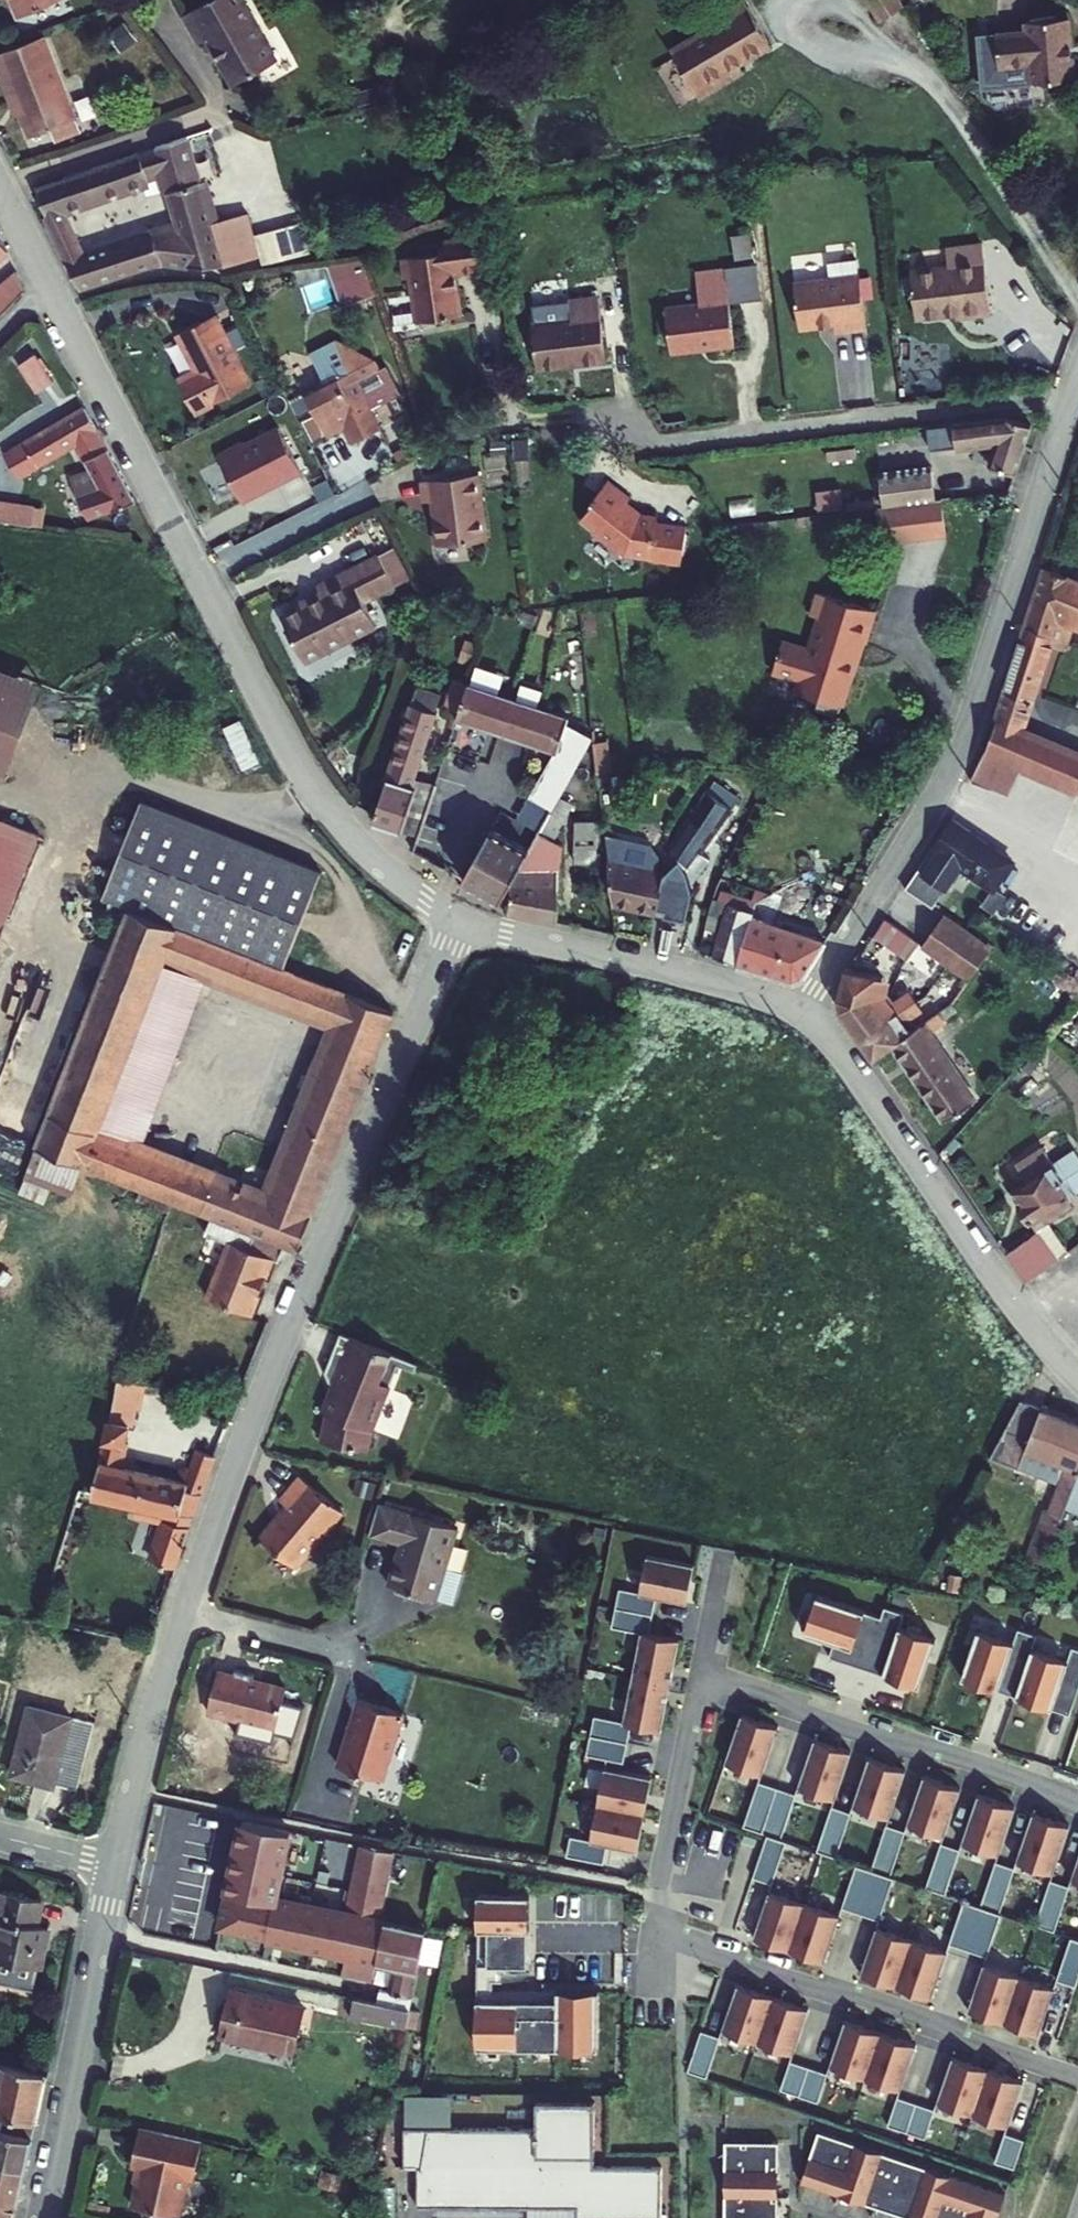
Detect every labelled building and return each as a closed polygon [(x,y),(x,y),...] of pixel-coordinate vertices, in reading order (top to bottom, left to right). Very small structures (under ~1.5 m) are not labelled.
[(7,18),(43,0),(0,0),(0,1),(7,18)] [(172,19),(188,50),(195,47),(220,94),(268,69),(232,0),(209,0),(172,19)] [(881,24),(906,6),(902,0),(865,0),(881,24)] [(726,26),(675,60),(700,101),(745,74),(740,65),(770,47),(742,4),(721,19),(726,26)] [(988,43),(992,80),(1025,74),(1028,93),(1071,86),(1062,26),(1019,31),(1021,41),(988,43)] [(0,56),(0,93),(17,141),(39,134),(44,148),(70,139),(33,42),(0,56)] [(248,216),(218,223),(207,182),(199,183),(184,138),(29,192),(75,293),(155,267),(211,266),(259,259),(248,216)] [(756,254),(752,231),(735,234),(739,257),(756,254)] [(397,287),(402,330),(447,325),(440,280),(474,276),(470,241),(430,246),(432,260),(387,266),(390,288),(397,287)] [(904,277),(910,323),(959,316),(960,321),(984,318),(974,248),(936,253),(938,274),(904,277)] [(374,293),(363,253),(330,262),(341,302),(374,293)] [(728,263),(732,298),(764,294),(759,259),(728,263)] [(819,331),(821,338),(852,334),(844,264),(813,268),(815,286),(780,289),(785,335),(819,331)] [(652,310),(656,356),(724,349),(712,273),(681,275),(685,292),(685,310),(652,310)] [(556,324),(518,326),(523,370),(593,364),(586,302),(555,306),(556,324)] [(210,317),(172,336),(190,374),(170,384),(188,418),(246,390),(210,317)] [(334,380),(300,396),(322,441),(339,434),(347,450),(377,435),(366,415),(387,404),(373,376),(353,385),(349,376),(335,384),(334,380)] [(1,477),(4,481),(51,451),(66,478),(51,486),(59,503),(51,507),(61,523),(69,519),(73,527),(110,509),(60,416),(1,451),(0,448),(0,478),(1,477)] [(945,426),(948,450),(995,446),(987,469),(1013,477),(1028,427),(1001,420),(945,426)] [(218,451),(243,501),(305,471),(281,421),(218,451)] [(873,481),(875,510),(929,504),(926,474),(873,481)] [(461,478),(401,488),(404,511),(419,508),(421,520),(416,521),(421,553),(473,543),(461,478)] [(575,503),(564,518),(582,530),(579,534),(597,545),(599,542),(604,540),(608,542),(612,544),(615,542),(628,556),(638,559),(639,563),(671,568),(677,532),(646,528),(646,525),(629,525),(630,514),(611,500),(615,494),(589,478),(572,501),(575,503)] [(16,535),(18,513),(0,511),(0,533),(16,535)] [(272,617),(294,662),(367,627),(353,601),(384,587),(367,555),(306,585),(309,591),(289,600),(292,607),(272,617)] [(1056,565),(998,748),(985,776),(1077,806),(1077,575),(1056,565)] [(774,643),(762,673),(787,682),(784,693),(807,701),(809,706),(823,710),(825,707),(831,710),(844,672),(848,674),(857,642),(861,644),(870,616),(817,598),(798,653),(774,643)] [(4,776),(42,680),(0,664),(0,774),(4,776)] [(550,750),(512,819),(535,830),(582,740),(583,735),(560,717),(561,711),(460,682),(447,722),(487,733),(480,746),(489,751),(496,753),(507,754),(509,739),(550,750)] [(410,685),(365,827),(392,836),(408,841),(405,848),(432,857),(451,797),(425,790),(424,795),(408,790),(410,782),(404,780),(429,691),(410,685)] [(583,735),(589,794),(597,793),(595,786),(602,785),(600,776),(634,768),(622,737),(615,740),(611,731),(583,735)] [(663,847),(677,877),(681,874),(690,881),(700,866),(690,860),(723,811),(700,797),(690,812),(684,810),(663,847)] [(77,904),(85,907),(80,921),(100,927),(10,1156),(182,1222),(178,1230),(200,1241),(206,1251),(201,1250),(193,1266),(199,1270),(183,1307),(227,1325),(250,1268),(256,1270),(262,1254),(275,1261),(317,1156),(372,1018),(259,975),(296,878),(114,810),(77,904)] [(38,830),(0,815),(0,928),(38,830)] [(578,818),(576,849),(599,850),(601,819),(578,818)] [(481,830),(452,881),(493,901),(501,889),(509,875),(524,848),(481,830)] [(940,843),(908,887),(939,911),(954,892),(970,904),(985,875),(940,843)] [(599,863),(605,909),(648,919),(660,878),(599,863)] [(501,889),(502,917),(547,925),(546,878),(529,878),(529,874),(509,875),(508,889),(501,889)] [(708,895),(702,915),(716,919),(702,961),(784,988),(795,981),(815,945),(752,923),(752,916),(745,915),(748,904),(708,895)] [(881,919),(870,941),(904,966),(901,972),(926,990),(936,978),(956,992),(965,980),(973,985),(995,955),(941,916),(919,947),(881,919)] [(855,976),(846,976),(838,1008),(842,1020),(880,1071),(895,1057),(927,1103),(947,1132),(979,1109),(931,1045),(944,1033),(942,1030),(956,1021),(949,1013),(913,1042),(902,1029),(921,1013),(907,993),(888,1008),(880,997),(884,980),(855,976)] [(586,1015),(581,1026),(597,1033),(602,1021),(586,1015)] [(1006,1174),(1016,1190),(1006,1196),(1014,1206),(1010,1209),(1051,1231),(1069,1213),(1061,1202),(1077,1191),(1077,1160),(1073,1153),(1042,1172),(1033,1157),(1006,1174)] [(1051,1231),(999,1256),(1017,1284),(1061,1252),(1051,1231)] [(328,1424),(324,1452),(372,1457),(374,1439),(400,1373),(417,1378),(421,1369),(341,1340),(326,1380),(326,1392),(334,1395),(333,1401),(329,1400),(322,1423),(328,1424)] [(985,1448),(1018,1463),(1045,1474),(1041,1490),(1039,1489),(1036,1495),(1022,1532),(1039,1539),(1054,1503),(1075,1511),(1077,1503),(1077,1422),(1060,1413),(1046,1406),(1038,1403),(1032,1399),(1028,1397),(1023,1395),(1013,1390),(985,1448)] [(217,1467),(197,1461),(185,1492),(121,1477),(124,1435),(131,1436),(144,1397),(115,1392),(112,1415),(90,1493),(85,1492),(81,1501),(192,1529),(217,1467)] [(287,1516),(258,1545),(293,1577),(344,1521),(303,1483),(280,1507),(287,1516)] [(381,1511),(371,1540),(400,1550),(389,1591),(453,1610),(461,1578),(447,1574),(458,1534),(381,1511)] [(657,1594),(687,1600),(689,1590),(694,1566),(647,1556),(639,1590),(657,1594)] [(946,1575),(943,1585),(957,1588),(960,1577),(956,1576),(946,1575)] [(620,1587),(616,1606),(654,1613),(657,1594),(639,1590),(620,1587)] [(819,1651),(909,1681),(925,1634),(889,1622),(893,1608),(874,1601),(870,1612),(806,1590),(793,1628),(824,1638),(819,1651)] [(650,1634),(654,1613),(616,1606),(612,1627),(640,1632),(650,1634)] [(1062,1707),(1077,1659),(1077,1644),(1063,1639),(1058,1653),(1020,1641),(1025,1627),(1006,1621),(1001,1635),(968,1623),(952,1670),(1062,1707)] [(640,1632),(632,1677),(670,1684),(672,1671),(678,1639),(650,1634),(640,1632)] [(194,1672),(186,1714),(257,1728),(265,1688),(232,1682),(234,1674),(213,1668),(210,1676),(194,1672)] [(667,1699),(670,1684),(632,1677),(624,1721),(633,1722),(662,1728),(667,1699)] [(337,1704),(319,1770),(363,1782),(380,1714),(337,1704)] [(0,1769),(0,1783),(40,1794),(58,1724),(15,1713),(0,1769)] [(741,1713),(725,1760),(763,1773),(779,1725),(750,1716),(741,1713)] [(589,1735),(630,1742),(633,1722),(624,1721),(593,1715),(589,1735)] [(630,1742),(589,1735),(586,1754),(626,1761),(630,1742)] [(814,1737),(798,1785),(835,1797),(851,1750),(825,1741),(814,1737)] [(868,1754),(852,1802),(889,1815),(906,1767),(879,1758),(868,1754)] [(604,1768),(597,1802),(645,1811),(647,1801),(652,1777),(604,1768)] [(923,1773),(907,1821),(944,1833),(960,1785),(933,1776),(923,1773)] [(778,1786),(758,1780),(743,1824),(763,1831),(778,1786)] [(798,1793),(778,1786),(763,1831),(783,1837),(798,1793)] [(978,1790),(962,1838),(999,1851),(1015,1803),(988,1794),(978,1790)] [(643,1823),(645,1811),(597,1802),(590,1838),(638,1847),(643,1823)] [(271,1822),(184,1804),(180,1821),(216,1828),(197,1933),(242,1942),(241,1948),(321,1963),(318,1974),(351,1981),(354,1968),(372,1973),(367,1995),(355,1992),(351,1998),(331,1993),(323,2031),(380,2043),(401,1931),(358,1922),(373,1843),(340,1836),(324,1920),(253,1907),(271,1822)] [(851,1810),(832,1804),(817,1848),(836,1855),(851,1810)] [(1032,1809),(1016,1857),(1053,1870),(1069,1822),(1042,1813),(1032,1809)] [(906,1828),(886,1822),(871,1866),(891,1873),(906,1828)] [(785,1843),(765,1837),(751,1879),(771,1885),(785,1843)] [(603,1864),(606,1846),(570,1840),(566,1858),(603,1864)] [(960,1847),(941,1840),(926,1885),(945,1892),(960,1847)] [(1070,1875),(1077,1878),(1077,1851),(1070,1875)] [(1015,1865),(995,1858),(980,1903),(1000,1909),(1015,1865)] [(873,1872),(853,1866),(839,1908),(859,1914),(873,1872)] [(892,1879),(873,1872),(859,1914),(878,1921),(892,1879)] [(1069,1883),(1050,1876),(1035,1921),(1054,1928),(1069,1883)] [(34,1987),(52,1923),(39,1920),(45,1897),(0,1885),(0,1978),(34,1987)] [(465,1888),(466,1958),(517,1957),(517,1887),(465,1888)] [(805,1904),(769,1892),(753,1939),(760,1941),(789,1951),(805,1904)] [(980,1908),(960,1901),(946,1944),(966,1950),(980,1908)] [(840,1916),(805,1904),(789,1951),(796,1953),(825,1963),(840,1916)] [(999,1914),(980,1908),(966,1950),(985,1956),(999,1914)] [(911,1940),(876,1928),(860,1975),(883,1982),(896,1986),(911,1940)] [(1068,1937),(1054,1980),(1073,1986),(1077,1971),(1077,1941),(1068,1937)] [(947,1952),(911,1940),(896,1986),(910,1991),(932,1998),(947,1952)] [(1019,1975),(983,1963),(967,2010),(979,2014),(1003,2022),(1019,1975)] [(1055,1987),(1019,1975),(1003,2022),(1017,2027),(1039,2034),(1055,1987)] [(711,2023),(748,2036),(763,1991),(741,1984),(726,1979),(711,2023)] [(466,1983),(465,2041),(587,2043),(588,1985),(466,1983)] [(790,2000),(763,1991),(748,2036),(782,2047),(797,2003),(790,2000)] [(206,1994),(197,2038),(273,2055),(282,2009),(206,1994)] [(829,2066),(865,2079),(880,2034),(852,2024),(844,2022),(829,2066)] [(721,2035),(702,2029),(688,2071),(707,2078),(721,2035)] [(907,2043),(880,2034),(865,2079),(900,2090),(915,2046),(907,2043)] [(31,2165),(54,2066),(0,2052),(0,2217),(18,2217),(31,2165)] [(938,2103),(974,2115),(989,2071),(963,2062),(953,2059),(938,2103)] [(807,2068),(788,2062),(780,2087),(799,2093),(807,2068)] [(827,2074),(807,2068),(799,2093),(819,2100),(827,2074)] [(1015,2080),(989,2071),(974,2115),(1009,2127),(1024,2082),(1015,2080)] [(914,2106),(895,2099),(886,2124),(906,2131),(914,2106)] [(663,2170),(592,2168),(593,2107),(535,2106),(535,2132),(406,2130),(406,2169),(418,2169),(418,2206),(528,2207),(528,2217),(662,2217),(663,2170)] [(934,2112),(914,2106),(906,2131),(925,2137),(934,2112)] [(114,2210),(152,2217),(164,2217),(170,2181),(177,2183),(183,2142),(121,2128),(113,2171),(121,2173),(114,2210)] [(1022,2143),(1002,2137),(994,2162),(1013,2169),(1022,2143)] [(798,2189),(885,2217),(996,2217),(1002,2201),(815,2138),(798,2189)] [(722,2217),(776,2217),(776,2147),(723,2147),(722,2217)]
